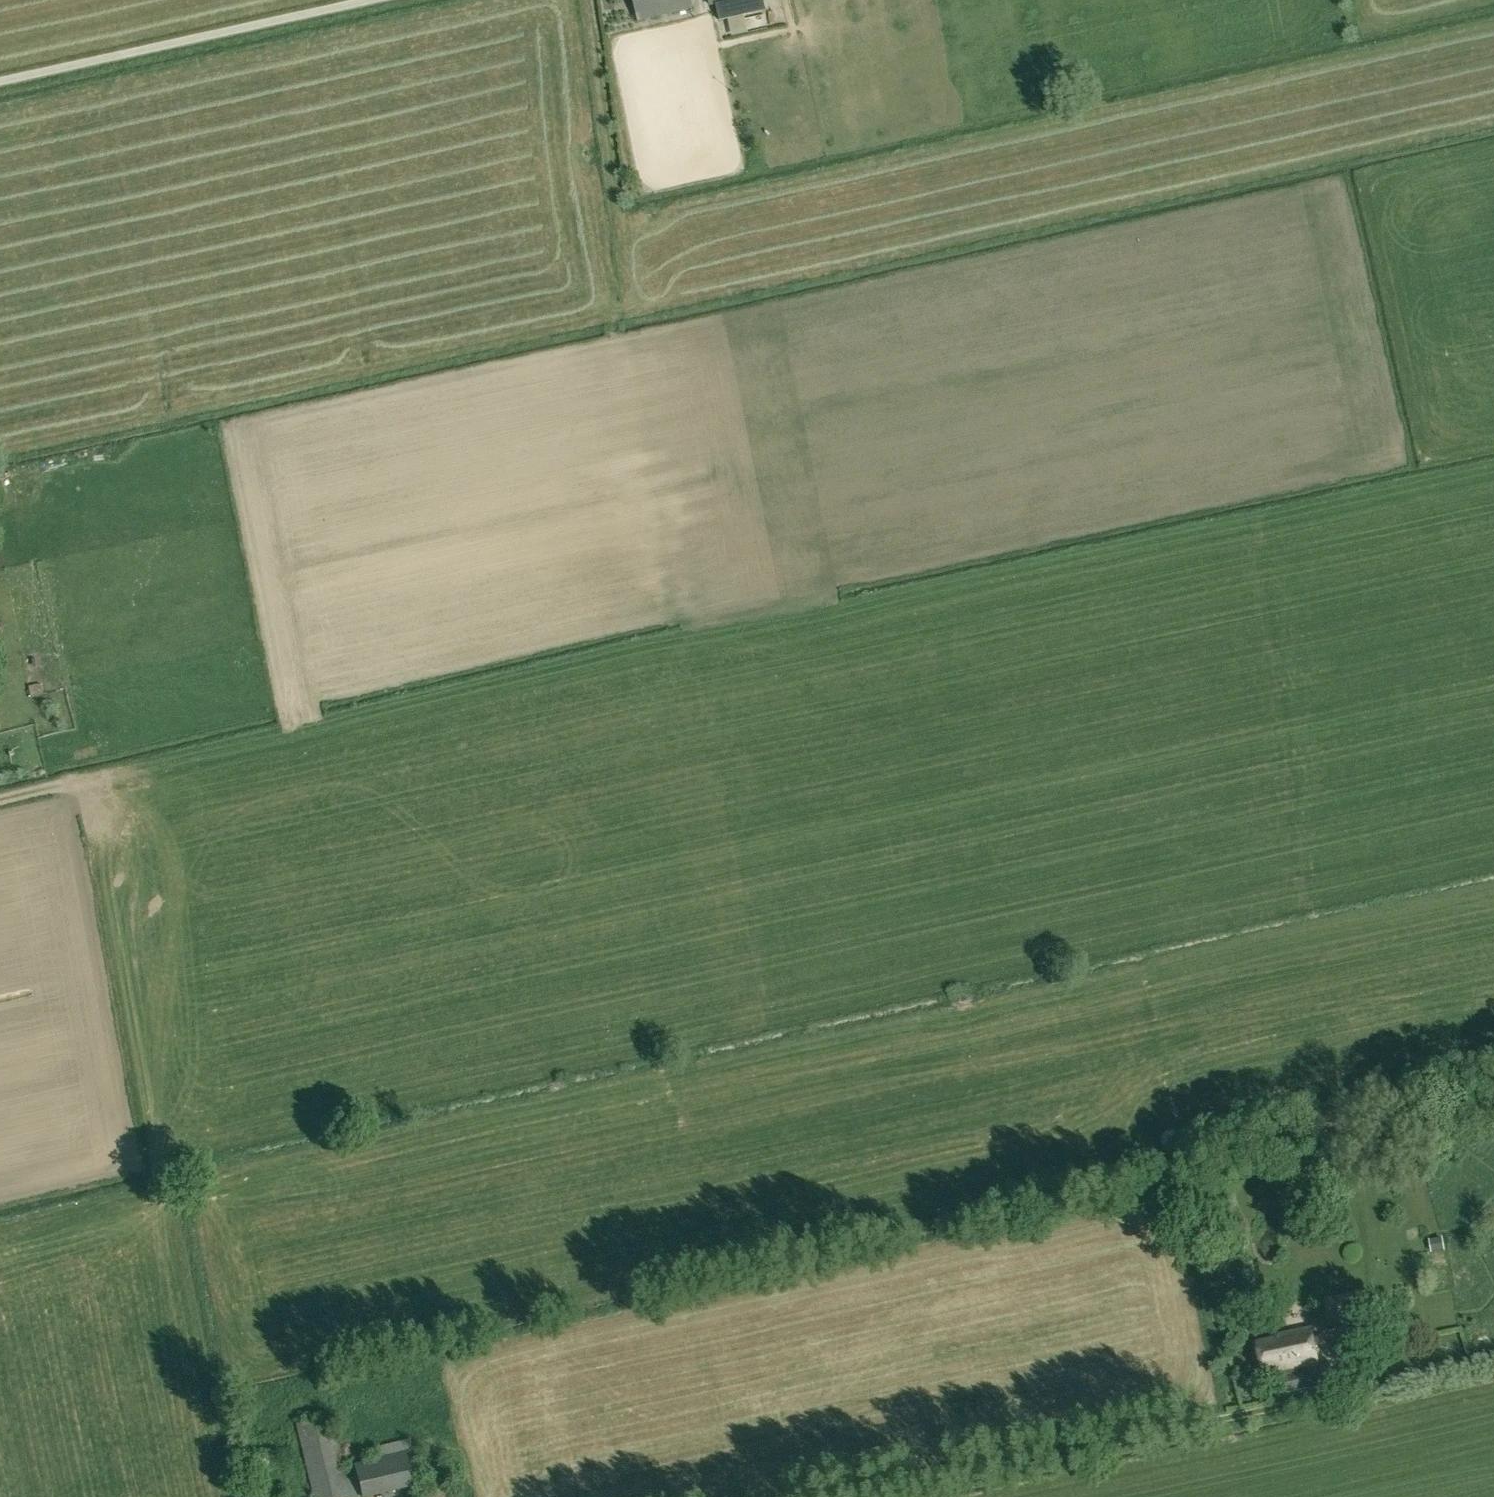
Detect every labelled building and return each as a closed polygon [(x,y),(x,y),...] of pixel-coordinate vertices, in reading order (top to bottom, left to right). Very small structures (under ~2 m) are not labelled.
[(692,9),(690,0),(634,0),(639,21),(692,9)] [(1445,1247),(1443,1235),(1429,1238),(1431,1249),(1445,1247)] [(1325,1300),(1330,1324),(1367,1317),(1361,1292),(1325,1300)] [(1296,1368),(1317,1363),(1310,1328),(1276,1336),(1277,1338),(1257,1342),(1263,1373),(1280,1369),(1280,1372),(1281,1371),(1284,1382),(1283,1382),(1286,1393),(1306,1387),(1302,1372),(1297,1373),(1296,1368)] [(345,1479),(329,1415),(295,1424),(313,1496),(349,1496),(345,1479)] [(411,1449),(377,1457),(353,1463),(356,1476),(361,1496),(367,1496),(420,1485),(411,1449)] [(349,1496),(360,1496),(361,1496),(356,1476),(345,1479),(349,1496)]
